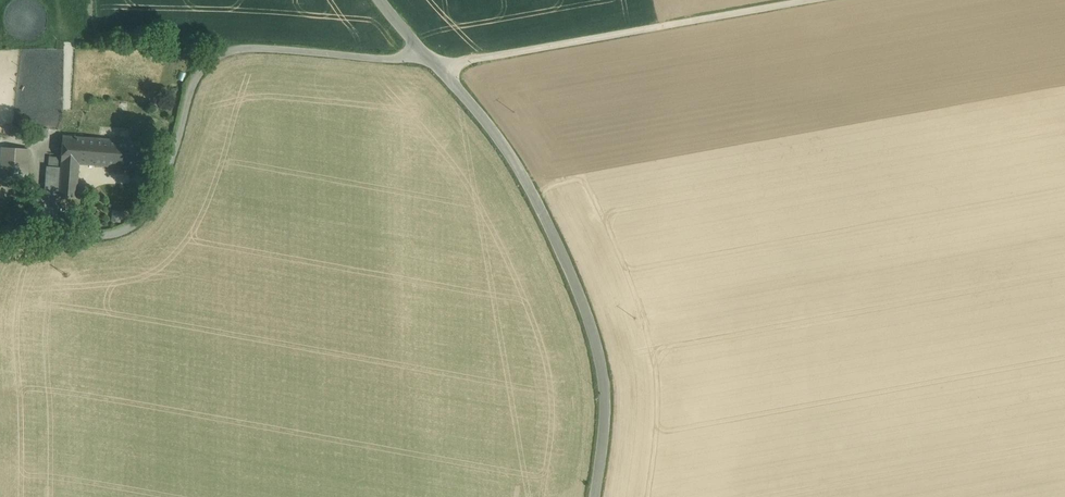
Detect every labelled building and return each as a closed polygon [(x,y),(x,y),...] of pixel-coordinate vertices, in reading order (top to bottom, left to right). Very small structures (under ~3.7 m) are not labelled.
[(26,127),(13,126),(13,135),(26,136),(26,127)] [(48,129),(32,127),(31,136),(46,138),(48,129)] [(88,138),(64,136),(62,157),(62,162),(79,163),(86,164),(88,138)] [(140,141),(88,138),(86,164),(107,165),(107,163),(115,164),(115,166),(138,167),(140,141)] [(2,147),(0,168),(0,180),(27,182),(30,149),(2,147)] [(62,157),(55,157),(49,156),(49,166),(62,167),(62,162),(62,157)] [(79,163),(62,162),(62,167),(60,195),(76,196),(79,163)] [(62,167),(49,166),(49,167),(47,193),(46,194),(60,195),(62,167)]
